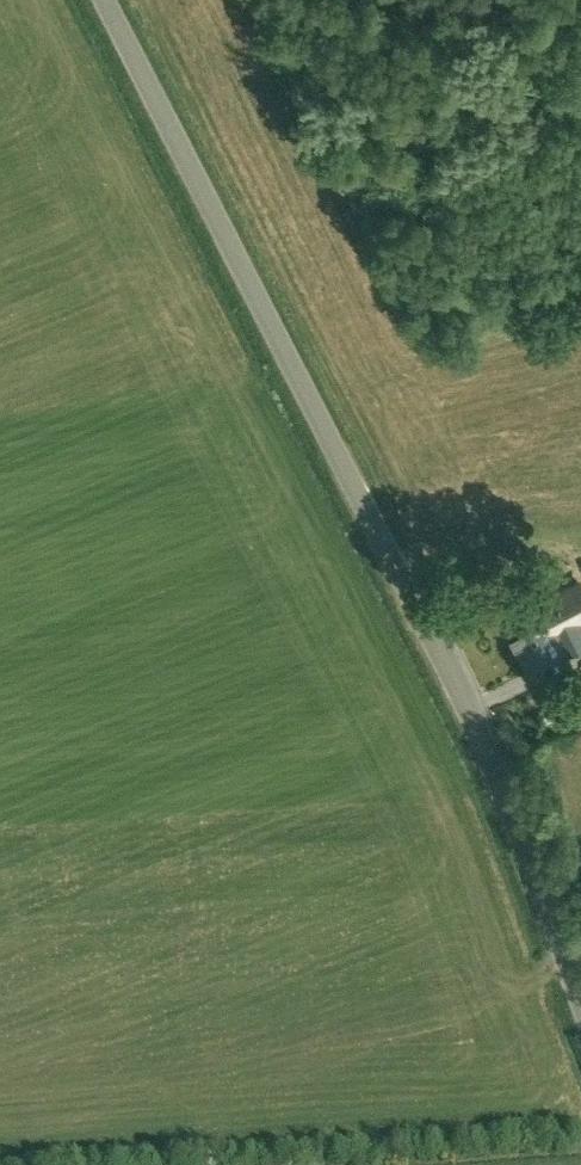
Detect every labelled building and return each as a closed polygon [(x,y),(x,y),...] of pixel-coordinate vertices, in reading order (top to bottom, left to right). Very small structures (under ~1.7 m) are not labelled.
[(580,618),(580,602),(571,582),(541,598),(540,596),(501,617),(526,667),(565,647),(567,652),(580,645),(580,636),(574,622),(580,618)]
